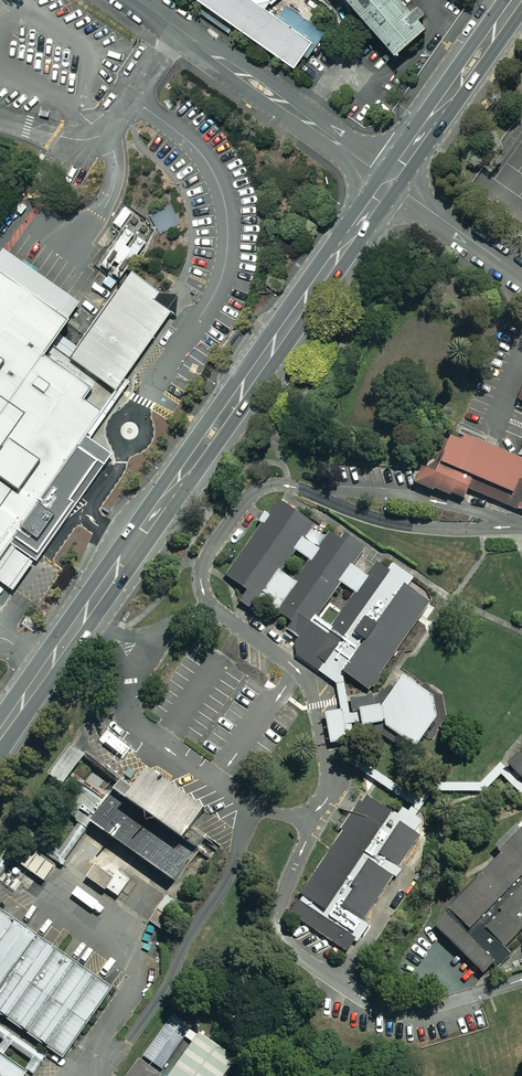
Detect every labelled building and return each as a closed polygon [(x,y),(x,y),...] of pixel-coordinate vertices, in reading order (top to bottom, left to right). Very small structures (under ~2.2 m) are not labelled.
[(202,2),(195,11),(228,33),(233,25),(292,67),(302,54),(307,58),(327,32),(282,0),(198,0),(202,2)] [(364,21),(394,55),(426,27),(417,17),(422,12),(416,5),(410,10),(401,0),(345,0),(364,21)] [(179,224),(170,206),(151,216),(158,230),(161,234),(179,224)] [(9,586),(10,586),(36,550),(35,549),(18,536),(12,532),(72,449),(86,430),(100,409),(82,397),(91,385),(48,354),(47,355),(44,353),(41,351),(78,299),(19,259),(11,254),(1,247),(0,249),(0,579),(9,586)] [(67,356),(113,388),(169,309),(172,312),(175,314),(176,307),(177,291),(165,290),(157,289),(132,272),(129,269),(118,283),(116,286),(111,294),(106,302),(102,308),(96,316),(67,356)] [(230,335),(235,339),(240,333),(235,329),(230,335)] [(72,449),(90,462),(99,468),(113,449),(104,443),(86,430),(72,449)] [(415,482),(434,491),(435,489),(450,496),(451,493),(464,498),(468,488),(521,510),(521,459),(466,436),(464,441),(450,436),(436,471),(422,465),(419,471),(415,482)] [(323,637),(312,652),(324,661),(318,670),(336,683),(341,709),(326,712),(331,741),(342,739),(345,739),(349,738),(352,738),(355,737),(352,723),(354,723),(356,737),(380,733),(410,754),(434,719),(436,716),(433,695),(403,675),(390,693),(382,688),(377,696),(373,696),(372,693),(350,697),(352,712),(349,713),(346,696),(346,695),(343,674),(344,672),(367,688),(368,689),(369,688),(371,685),(373,686),(381,675),(379,674),(399,647),(405,651),(412,650),(426,631),(426,627),(417,620),(420,617),(421,615),(431,602),(430,601),(431,599),(427,590),(417,583),(413,589),(407,585),(413,577),(393,563),(389,569),(383,565),(376,561),(367,575),(352,565),(365,547),(345,532),(344,533),(341,538),(333,532),(329,530),(317,547),(304,538),(314,523),(281,500),(279,498),(268,513),(265,511),(264,512),(258,521),(261,522),(224,574),(247,591),(240,601),(254,610),(262,599),(292,621),(287,629),(301,638),(309,627),(318,634),(320,635),(323,637)] [(408,812),(411,815),(414,817),(417,813),(418,811),(433,790),(438,790),(443,790),(446,790),(484,790),(501,773),(521,794),(521,780),(504,763),(502,762),(481,782),(429,781),(418,798),(357,760),(352,738),(349,738),(345,739),(350,763),(373,778),(376,780),(379,782),(413,805),(408,812)] [(47,773),(63,784),(69,775),(85,754),(84,753),(73,745),(69,743),(47,773)] [(520,751),(518,749),(505,761),(504,763),(521,780),(521,749),(520,751)] [(66,812),(75,819),(74,820),(78,824),(82,825),(85,829),(92,822),(173,881),(206,836),(190,824),(203,807),(186,794),(169,783),(147,767),(124,798),(113,790),(108,796),(96,788),(102,780),(92,773),(85,783),(82,780),(80,783),(84,786),(66,812)] [(301,923),(347,953),(356,939),(359,941),(370,924),(365,921),(394,876),(396,878),(402,869),(399,867),(420,835),(414,831),(421,821),(414,817),(411,815),(408,812),(403,809),(398,816),(369,796),(366,795),(362,802),(359,800),(340,829),(342,830),(301,893),(305,895),(300,902),(298,900),(288,915),(301,923)] [(4,871),(27,839),(58,861),(61,863),(85,829),(78,824),(59,851),(22,826),(0,858),(0,877),(4,871)] [(482,973),(493,962),(498,968),(510,955),(512,953),(505,946),(521,929),(521,827),(520,828),(516,824),(495,845),(503,852),(483,872),(459,896),(451,903),(447,907),(450,910),(446,914),(445,914),(434,925),(482,973)] [(26,843),(14,859),(28,870),(44,881),(56,864),(26,843)] [(106,888),(118,896),(130,879),(117,871),(113,877),(94,865),(86,876),(105,890),(106,888)] [(63,1058),(86,1025),(113,989),(62,953),(57,949),(51,945),(42,939),(34,933),(27,927),(19,922),(0,909),(0,1014),(50,1049),(63,1058)] [(173,1013),(143,1056),(162,1069),(192,1027),(173,1013)] [(25,1068),(28,1069),(33,1073),(37,1067),(45,1056),(0,1025),(0,1038),(4,1040),(0,1046),(0,1050),(4,1053),(10,1044),(31,1059),(25,1068)] [(236,1058),(198,1032),(168,1075),(224,1075),(236,1058)] [(28,1069),(25,1068),(4,1053),(1,1051),(0,1050),(0,1075),(23,1075),(28,1069)] [(138,1058),(125,1075),(159,1075),(161,1074),(140,1059),(138,1058)]
